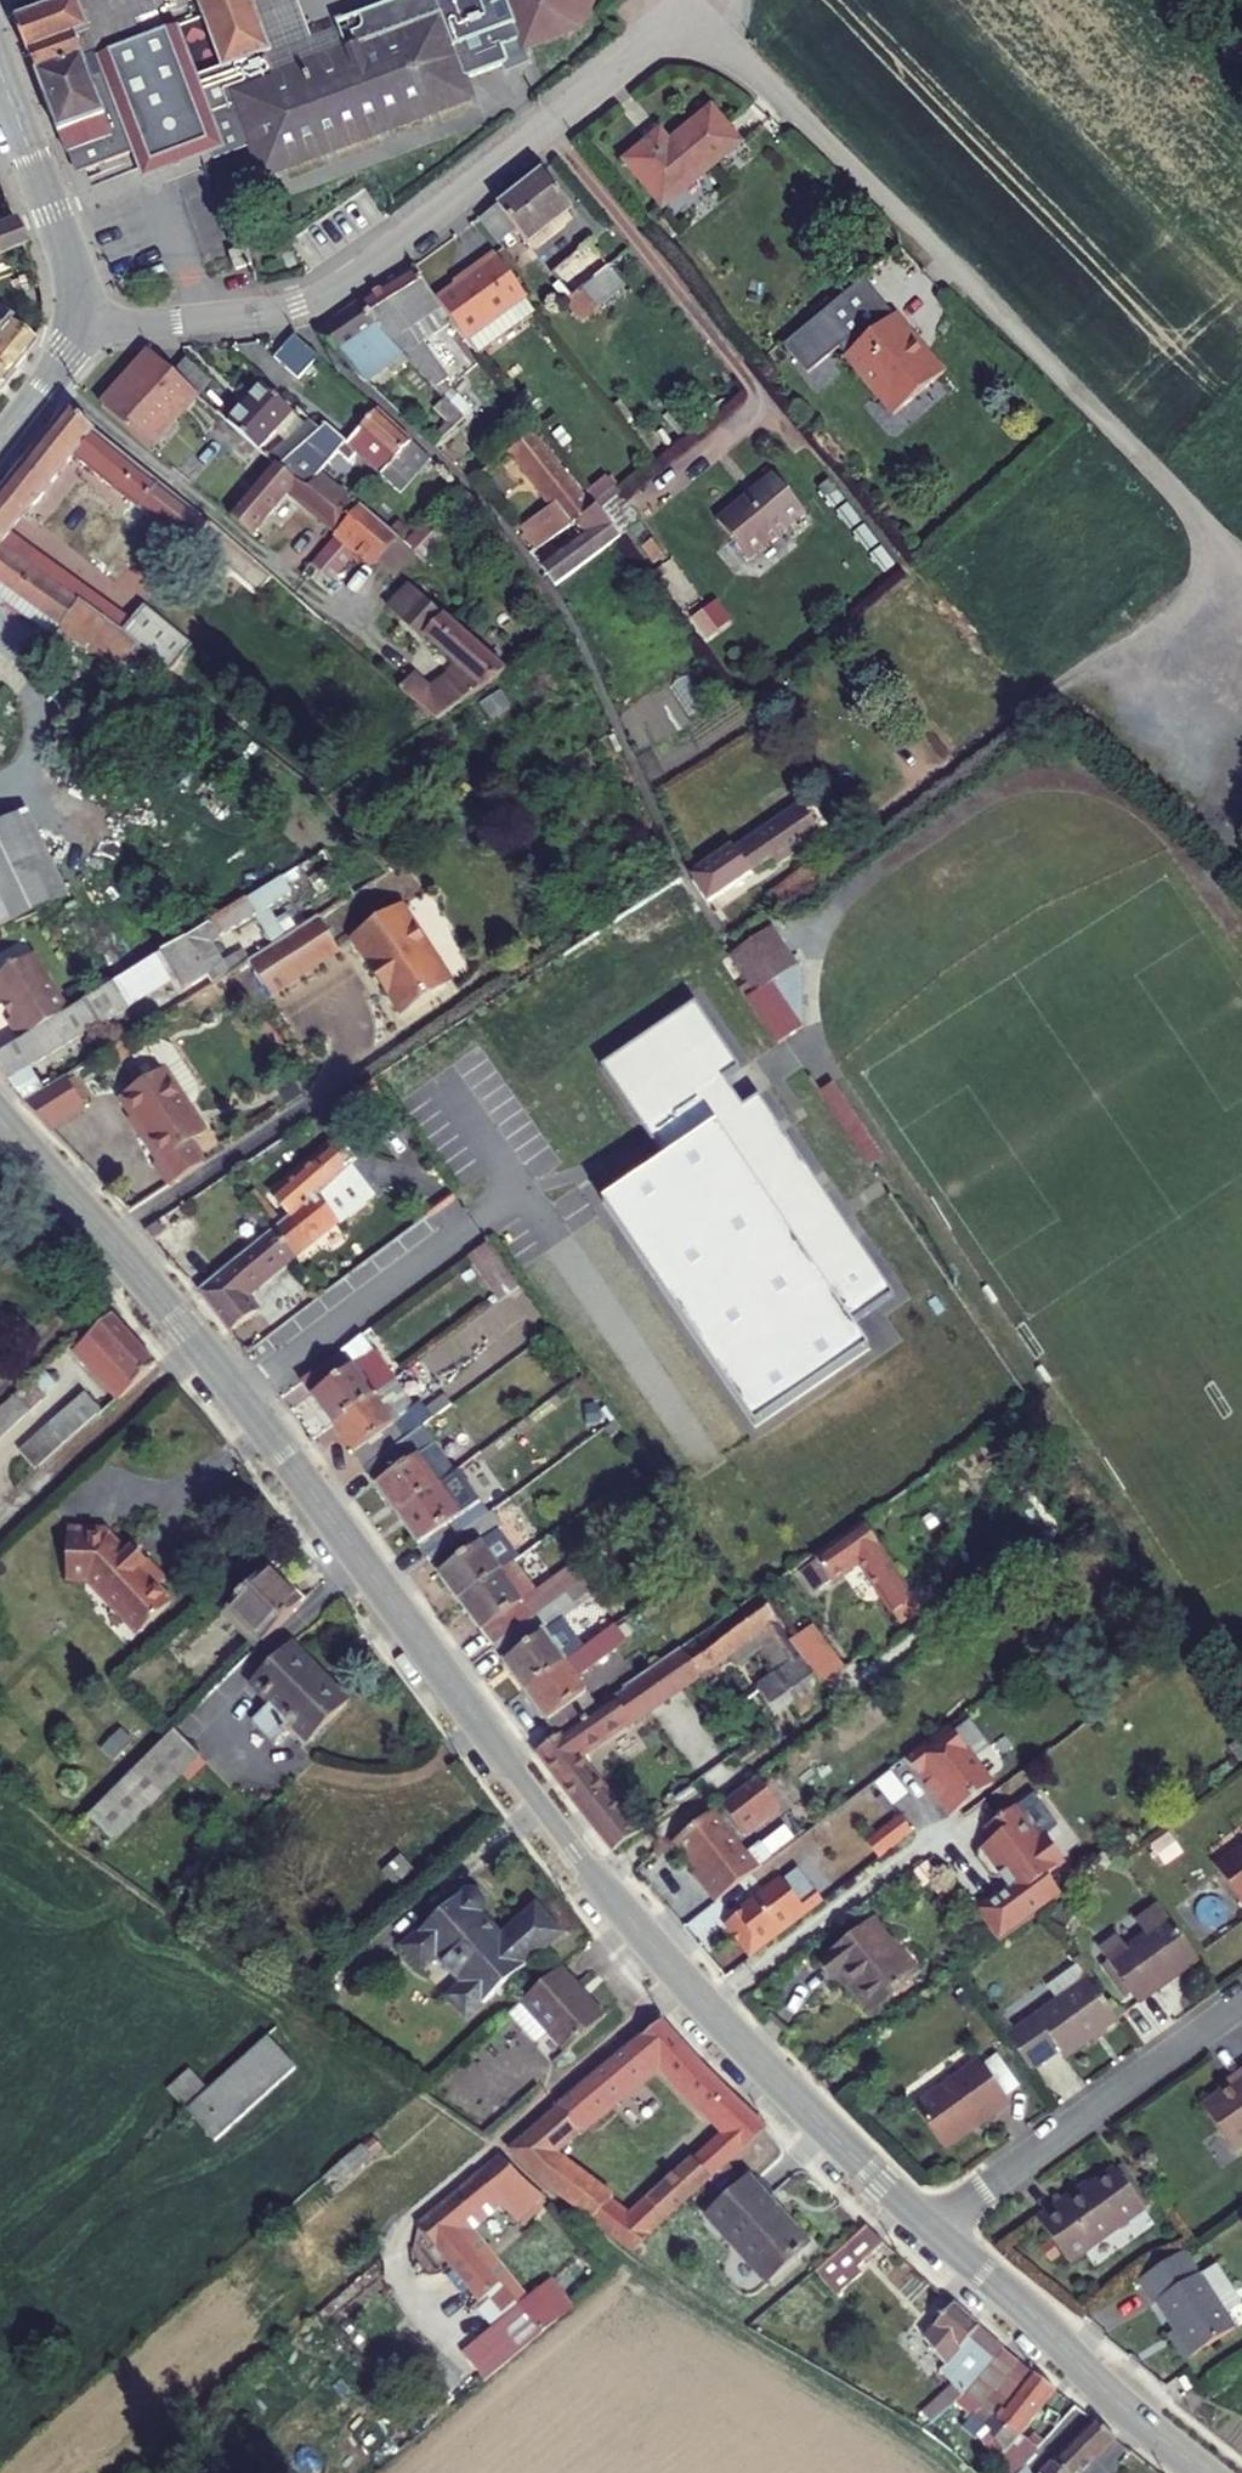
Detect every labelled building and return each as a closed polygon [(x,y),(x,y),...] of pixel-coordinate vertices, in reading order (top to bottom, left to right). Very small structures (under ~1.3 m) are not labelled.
[(64,162),(76,158),(106,146),(101,131),(98,122),(100,122),(79,62),(134,42),(129,26),(150,18),(145,4),(143,0),(80,0),(14,25),(52,138),(56,139),(64,162)] [(214,71),(216,76),(221,74),(230,99),(270,83),(261,61),(264,60),(243,0),(189,0),(214,71)] [(270,83),(230,99),(237,117),(261,187),(470,108),(458,76),(499,61),(497,56),(518,48),(522,58),(579,37),(597,0),(486,0),(270,83)] [(264,60),(261,61),(270,83),(486,0),(425,0),(264,60)] [(134,42),(79,62),(100,122),(98,122),(101,131),(106,146),(76,158),(83,179),(132,163),(137,178),(199,157),(211,153),(214,151),(215,148),(215,146),(214,144),(208,128),(237,117),(230,99),(221,74),(216,76),(214,71),(186,81),(169,30),(134,42)] [(518,48),(497,56),(499,61),(503,71),(524,64),(522,58),(518,48)] [(641,154),(622,169),(658,214),(735,151),(708,118),(666,152),(650,165),(641,154)] [(657,141),(641,154),(650,165),(666,152),(657,141)] [(537,181),(474,229),(492,254),(512,242),(520,255),(566,223),(537,181)] [(13,249),(5,223),(0,225),(0,253),(13,249)] [(603,236),(550,277),(568,299),(559,306),(578,330),(615,300),(599,278),(625,259),(603,236)] [(236,258),(235,259),(241,274),(242,273),(256,268),(250,253),(236,258)] [(524,298),(493,257),(476,270),(478,273),(435,306),(449,323),(475,357),(519,325),(508,311),(524,298)] [(435,306),(409,273),(355,311),(386,349),(394,357),(432,394),(443,383),(416,346),(449,323),(435,306)] [(893,322),(862,284),(782,351),(806,379),(835,355),(846,347),(853,355),(893,322)] [(536,313),(524,298),(508,311),(519,325),(536,313)] [(355,311),(315,339),(343,370),(363,388),(394,357),(386,349),(355,311)] [(853,355),(842,364),(875,403),(881,399),(896,417),(943,378),(926,356),(920,361),(911,350),(916,346),(895,320),(893,322),(853,355)] [(0,327),(0,374),(23,346),(0,327)] [(292,343),(277,356),(295,377),(310,364),(292,343)] [(835,355),(842,364),(853,355),(846,347),(835,355)] [(143,360),(94,417),(144,458),(192,401),(166,380),(143,360)] [(177,367),(166,380),(192,401),(203,388),(177,367)] [(256,390),(223,428),(256,456),(289,418),(256,390)] [(62,416),(0,492),(0,508),(18,522),(65,463),(182,558),(192,545),(236,582),(248,568),(203,529),(200,532),(85,439),(87,436),(62,416)] [(424,468),(370,420),(342,448),(318,427),(313,433),(275,472),(291,487),(305,493),(316,480),(330,463),(345,476),(353,466),(373,484),(383,474),(402,491),(424,468)] [(313,433),(304,425),(265,464),(270,468),(275,472),(313,433)] [(525,439),(505,455),(551,508),(520,528),(524,534),(517,539),(532,554),(568,526),(570,528),(588,514),(590,511),(525,439)] [(275,472),(270,468),(223,525),(245,543),(279,502),(326,541),(339,526),(333,521),(346,506),(316,480),(305,493),(291,487),(275,472)] [(770,480),(714,529),(747,567),(803,518),(770,480)] [(615,497),(599,511),(619,537),(637,524),(615,497)] [(354,514),(346,506),(333,521),(339,526),(342,528),(354,514)] [(596,507),(590,511),(588,514),(597,524),(541,566),(555,585),(615,540),(619,537),(599,511),(596,507)] [(4,540),(18,522),(0,508),(0,537),(4,540)] [(411,558),(356,511),(354,514),(342,528),(339,526),(326,541),(366,575),(373,567),(391,583),(411,558)] [(0,537),(0,556),(160,680),(163,682),(184,655),(136,618),(125,633),(4,540),(0,537)] [(0,556),(0,592),(143,702),(160,680),(0,556)] [(407,590),(381,618),(417,651),(421,647),(447,671),(417,698),(408,691),(401,699),(433,727),(502,676),(407,590)] [(709,641),(733,618),(714,598),(690,621),(709,641)] [(744,848),(695,882),(710,903),(772,860),(777,867),(820,837),(798,805),(741,843),(744,848)] [(0,823),(0,932),(57,907),(9,818),(0,823)] [(818,857),(803,869),(814,884),(829,872),(818,857)] [(803,869),(767,894),(778,910),(814,884),(803,869)] [(395,915),(346,947),(365,976),(370,972),(384,995),(379,998),(394,1021),(443,989),(395,915)] [(0,1055),(0,1084),(3,1089),(21,1078),(168,989),(176,1003),(201,987),(191,970),(198,966),(194,959),(228,938),(219,922),(63,1017),(15,1046),(0,1055)] [(310,925),(240,970),(260,1002),(331,958),(310,925)] [(772,926),(732,955),(750,983),(743,988),(779,1044),(805,1027),(802,971),(772,926)] [(15,1046),(63,1017),(28,959),(0,977),(0,1013),(7,1024),(3,1026),(15,1046)] [(370,972),(365,976),(379,998),(384,995),(370,972)] [(666,1174),(605,1218),(764,1439),(874,1360),(857,1336),(898,1307),(760,1108),(745,1119),(726,1093),(742,1082),(696,1015),(601,1081),(666,1174)] [(155,1072),(110,1102),(153,1166),(147,1171),(161,1192),(195,1168),(182,1147),(198,1136),(181,1111),(187,1106),(191,1102),(192,1097),(190,1092),(172,1065),(157,1076),(155,1072)] [(21,1078),(3,1089),(19,1110),(37,1098),(21,1078)] [(37,1098),(19,1110),(47,1139),(79,1118),(58,1085),(37,1098)] [(286,1221),(266,1237),(289,1264),(337,1224),(329,1215),(325,1218),(310,1201),(337,1179),(350,1168),(336,1151),(328,1158),(324,1154),(269,1201),(286,1221)] [(337,1179),(310,1201),(325,1218),(329,1215),(351,1196),(337,1179)] [(266,1237),(193,1299),(217,1326),(289,1264),(266,1237)] [(485,1255),(466,1270),(498,1313),(518,1298),(485,1255)] [(108,1320),(86,1340),(95,1351),(81,1363),(115,1403),(153,1371),(108,1320)] [(86,1340),(72,1353),(81,1363),(95,1351),(86,1340)] [(342,1364),(302,1395),(334,1438),(397,1390),(374,1362),(353,1378),(342,1364)] [(413,1411),(397,1390),(334,1438),(366,1481),(404,1452),(439,1426),(423,1405),(413,1411)] [(84,1401),(19,1459),(35,1476),(72,1442),(63,1430),(89,1407),(84,1401)] [(98,1418),(89,1407),(63,1430),(72,1442),(98,1418)] [(423,1477),(404,1452),(366,1481),(400,1524),(455,1485),(458,1483),(444,1462),(423,1477)] [(476,1513),(455,1485),(400,1524),(432,1568),(490,1524),(480,1510),(476,1513)] [(499,1537),(490,1524),(432,1568),(466,1612),(521,1570),(497,1539),(499,1537)] [(100,1535),(60,1532),(58,1581),(79,1583),(82,1585),(82,1593),(87,1600),(127,1561),(122,1556),(116,1561),(100,1541),(100,1535)] [(870,1533),(824,1565),(842,1591),(870,1571),(905,1621),(923,1608),(870,1533)] [(132,1567),(127,1561),(87,1600),(90,1603),(99,1603),(112,1618),(151,1583),(135,1564),(132,1567)] [(543,1599),(521,1570),(466,1612),(498,1654),(539,1623),(592,1583),(582,1569),(543,1599)] [(262,1580),(224,1618),(259,1654),(298,1616),(262,1580)] [(155,1587),(151,1583),(112,1618),(130,1639),(161,1611),(147,1594),(155,1587)] [(763,1600),(686,1655),(704,1679),(732,1716),(744,1706),(715,1667),(765,1631),(785,1658),(778,1664),(784,1673),(759,1693),(777,1718),(795,1704),(803,1716),(830,1696),(820,1679),(791,1636),(763,1600)] [(572,1668),(539,1623),(498,1654),(532,1698),(572,1668)] [(817,1627),(791,1636),(820,1679),(846,1669),(817,1627)] [(632,1646),(621,1631),(572,1668),(532,1698),(565,1742),(569,1739),(572,1741),(608,1715),(583,1682),(632,1646)] [(254,1727),(273,1749),(289,1735),(305,1753),(350,1714),(297,1654),(253,1693),(270,1713),(254,1727)] [(686,1655),(641,1688),(659,1714),(704,1679),(686,1655)] [(631,1699),(608,1715),(572,1741),(569,1739),(565,1742),(544,1757),(622,1854),(648,1837),(588,1761),(637,1726),(639,1729),(659,1714),(641,1688),(630,1696),(631,1699)] [(99,1744),(114,1761),(135,1743),(120,1725),(99,1744)] [(999,1796),(956,1739),(912,1772),(932,1799),(935,1797),(944,1808),(941,1811),(955,1829),(999,1796)] [(116,1793),(143,1821),(197,1770),(171,1742),(116,1793)] [(761,1786),(674,1853),(687,1870),(694,1865),(702,1875),(704,1873),(710,1881),(704,1886),(725,1914),(771,1879),(754,1859),(748,1863),(738,1850),(733,1844),(743,1837),(747,1843),(783,1815),(761,1786)] [(944,1808),(935,1797),(932,1799),(941,1811),(944,1808)] [(1052,1848),(1028,1815),(1001,1835),(1009,1847),(992,1859),(990,1866),(1004,1885),(1012,1887),(1015,1884),(1023,1894),(989,1919),(1012,1950),(1076,1904),(1061,1884),(1079,1871),(1059,1843),(1052,1848)] [(920,1849),(906,1831),(875,1855),(872,1851),(853,1866),(869,1887),(920,1849)] [(743,1837),(733,1844),(738,1850),(747,1843),(743,1837)] [(1217,1870),(1241,1904),(1241,1847),(1227,1857),(1226,1864),(1217,1870)] [(829,1917),(803,1883),(776,1903),(778,1905),(783,1902),(796,1896),(807,1910),(813,1906),(824,1921),(829,1917)] [(411,1945),(430,1966),(444,1955),(469,1983),(456,1995),(470,2010),(567,1928),(545,1902),(512,1930),(496,1912),(497,1907),(498,1902),(497,1897),(493,1893),(488,1891),(482,1889),(474,1892),(411,1945)] [(776,1903),(733,1936),(759,1970),(824,1921),(813,1906),(807,1910),(796,1896),(783,1902),(778,1905),(776,1903)] [(1203,1964),(1160,1905),(1134,1924),(1147,1942),(1128,1956),(1114,1938),(1100,1949),(1142,2008),(1203,1964)] [(891,1933),(836,1976),(850,1995),(854,1991),(859,1987),(871,2002),(887,2023),(934,1989),(931,1985),(925,1989),(915,1975),(917,1973),(912,1966),(915,1964),(891,1933)] [(915,1964),(912,1966),(917,1973),(915,1975),(925,1989),(931,1985),(915,1964)] [(554,2037),(567,2051),(606,2019),(563,1967),(524,2000),(554,2037)] [(1010,2041),(1036,2074),(1065,2051),(1072,2060),(1096,2041),(1121,2022),(1089,1980),(1010,2041)] [(859,1987),(854,1991),(865,2006),(871,2002),(859,1987)] [(504,2016),(534,2053),(554,2037),(524,2000),(504,2016)] [(563,2099),(583,2124),(654,2068),(665,2060),(690,2089),(710,2112),(733,2091),(712,2072),(668,2019),(563,2099)] [(1121,2022),(1096,2041),(1101,2048),(1126,2029),(1121,2022)] [(264,2037),(182,2114),(213,2146),(295,2070),(264,2037)] [(917,2117),(947,2158),(1012,2108),(991,2081),(1004,2071),(995,2058),(917,2117)] [(654,2068),(680,2098),(690,2089),(665,2060),(654,2068)] [(1004,2071),(991,2081),(1012,2108),(1025,2098),(1004,2071)] [(179,2110),(203,2090),(188,2072),(164,2091),(179,2110)] [(1205,2112),(1240,2159),(1241,2157),(1241,2077),(1231,2085),(1234,2090),(1205,2112)] [(710,2112),(726,2127),(750,2108),(733,2091),(710,2112)] [(536,2168),(632,2242),(651,2225),(626,2206),(604,2190),(606,2185),(557,2144),(583,2124),(563,2099),(511,2139),(536,2168)] [(626,2206),(651,2225),(770,2128),(750,2108),(726,2127),(692,2152),(626,2206)] [(425,2228),(499,2316),(516,2302),(526,2313),(534,2307),(552,2326),(576,2305),(566,2292),(559,2297),(551,2288),(529,2306),(466,2229),(504,2197),(521,2211),(519,2213),(534,2222),(551,2199),(535,2187),(506,2160),(425,2228)] [(1109,2173),(1138,2211),(1148,2204),(1118,2165),(1109,2173)] [(1058,2200),(1034,2218),(1070,2263),(1138,2211),(1109,2173),(1089,2188),(1064,2208),(1058,2200)] [(711,2207),(727,2226),(766,2193),(750,2174),(711,2207)] [(1058,2200),(1064,2208),(1089,2188),(1084,2182),(1058,2200)] [(727,2226),(770,2278),(810,2245),(766,2193),(727,2226)] [(840,2250),(855,2268),(881,2246),(866,2229),(840,2250)] [(1175,2338),(1191,2361),(1235,2332),(1225,2316),(1199,2277),(1185,2255),(1137,2286),(1153,2309),(1155,2308),(1175,2338)] [(1214,2267),(1199,2277),(1225,2316),(1240,2306),(1214,2267)] [(499,2316),(526,2349),(552,2326),(534,2307),(526,2313),(516,2302),(499,2316)] [(954,2390),(962,2403),(965,2400),(1002,2356),(949,2311),(920,2340),(959,2385),(954,2390)] [(1163,2346),(1179,2369),(1191,2361),(1175,2338),(1163,2346)] [(965,2400),(987,2431),(1007,2407),(991,2394),(1015,2367),(1002,2356),(965,2400)] [(991,2394),(1007,2407),(1031,2380),(1015,2367),(991,2394)] [(1177,2388),(1192,2407),(1205,2397),(1191,2378),(1177,2388)] [(987,2431),(1003,2456),(1054,2400),(1031,2380),(1007,2407),(987,2431)] [(1112,2447),(1089,2428),(1040,2472),(1086,2472),(1112,2447)]
